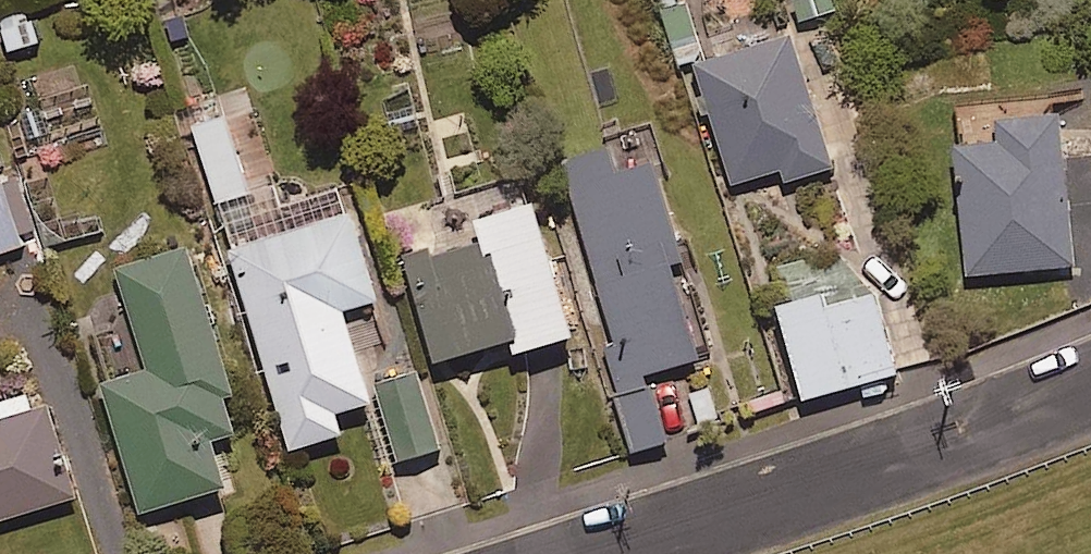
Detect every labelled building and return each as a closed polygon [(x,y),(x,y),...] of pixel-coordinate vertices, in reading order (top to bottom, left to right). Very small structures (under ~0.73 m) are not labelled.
[(788,187),(835,171),(794,42),(695,74),(733,189),(783,173),(788,187)] [(219,209),(249,199),(223,123),(193,133),(219,209)] [(968,279),(1075,268),(1061,123),(1001,129),(1003,149),(956,153),(968,279)] [(673,268),(684,265),(650,143),(563,166),(612,347),(604,349),(633,456),(666,447),(648,378),(699,364),(673,268)] [(38,248),(19,184),(0,190),(0,259),(38,248)] [(517,361),(573,345),(526,185),(417,217),(428,256),(408,262),(439,371),(513,349),(517,361)] [(344,319),(377,310),(351,222),(232,256),(290,457),(342,442),(336,421),(370,411),(344,319)] [(213,448),(242,440),(189,258),(121,278),(151,380),(105,393),(142,520),(226,495),(213,448)] [(876,301),(825,315),(821,301),(779,312),(804,405),(898,380),(876,301)] [(403,468),(442,454),(417,382),(378,395),(403,468)] [(76,503),(48,414),(0,429),(0,527),(76,503)]
